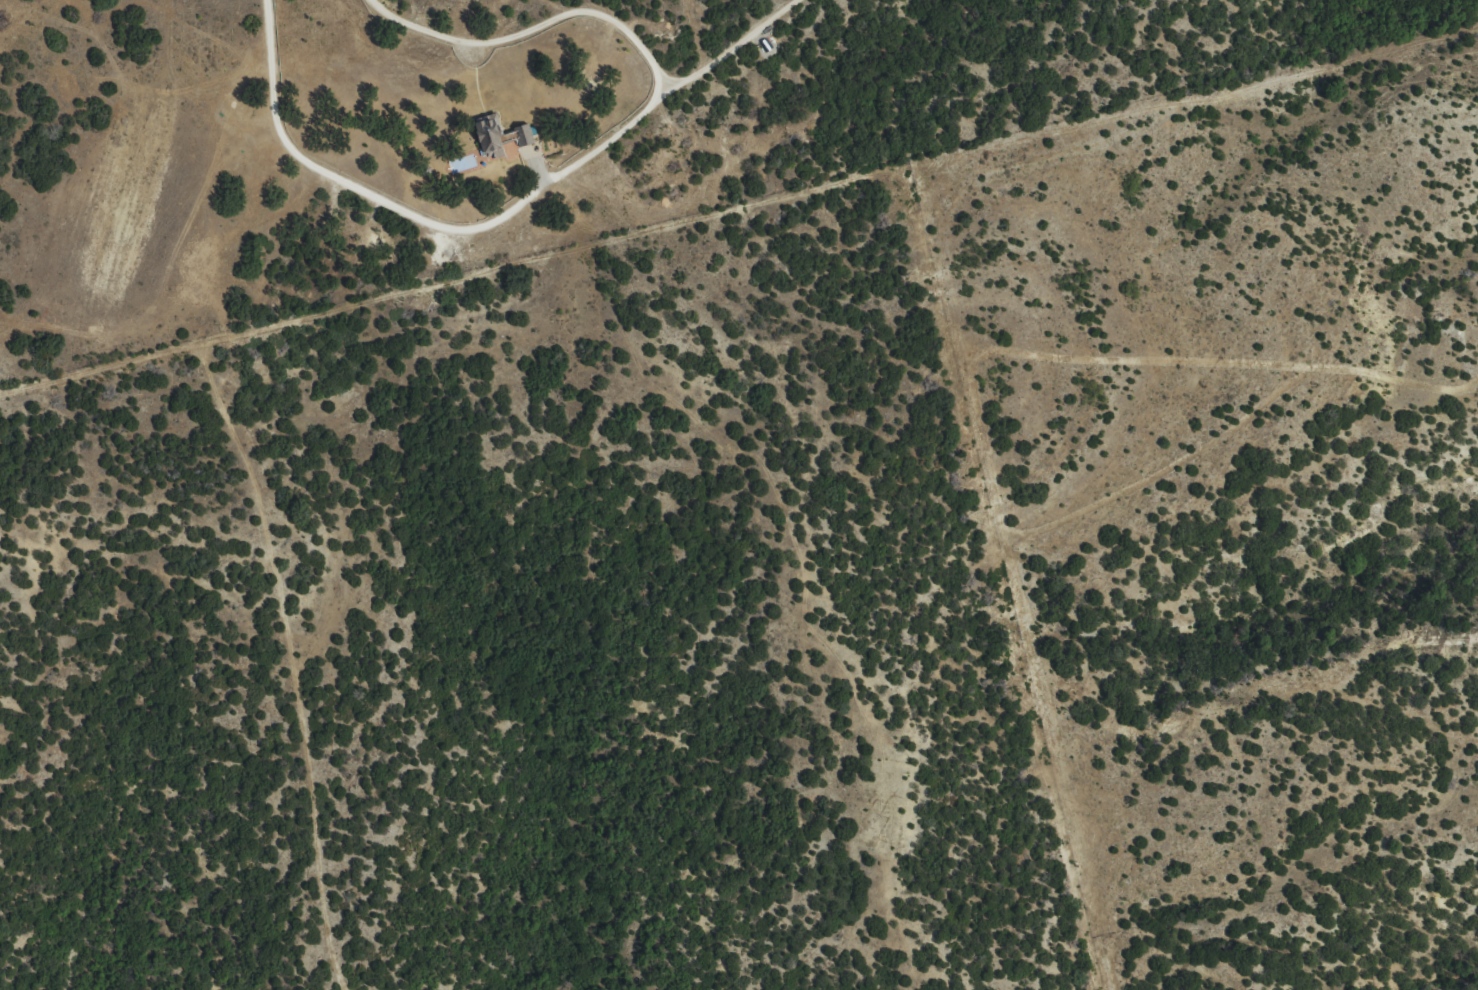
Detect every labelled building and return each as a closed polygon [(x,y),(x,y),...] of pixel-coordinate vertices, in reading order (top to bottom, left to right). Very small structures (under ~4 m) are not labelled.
[(469,132),(478,158),(447,169),(452,184),(486,172),(485,169),(517,159),(516,155),(531,149),(526,133),(498,142),(492,124),(469,132)]
